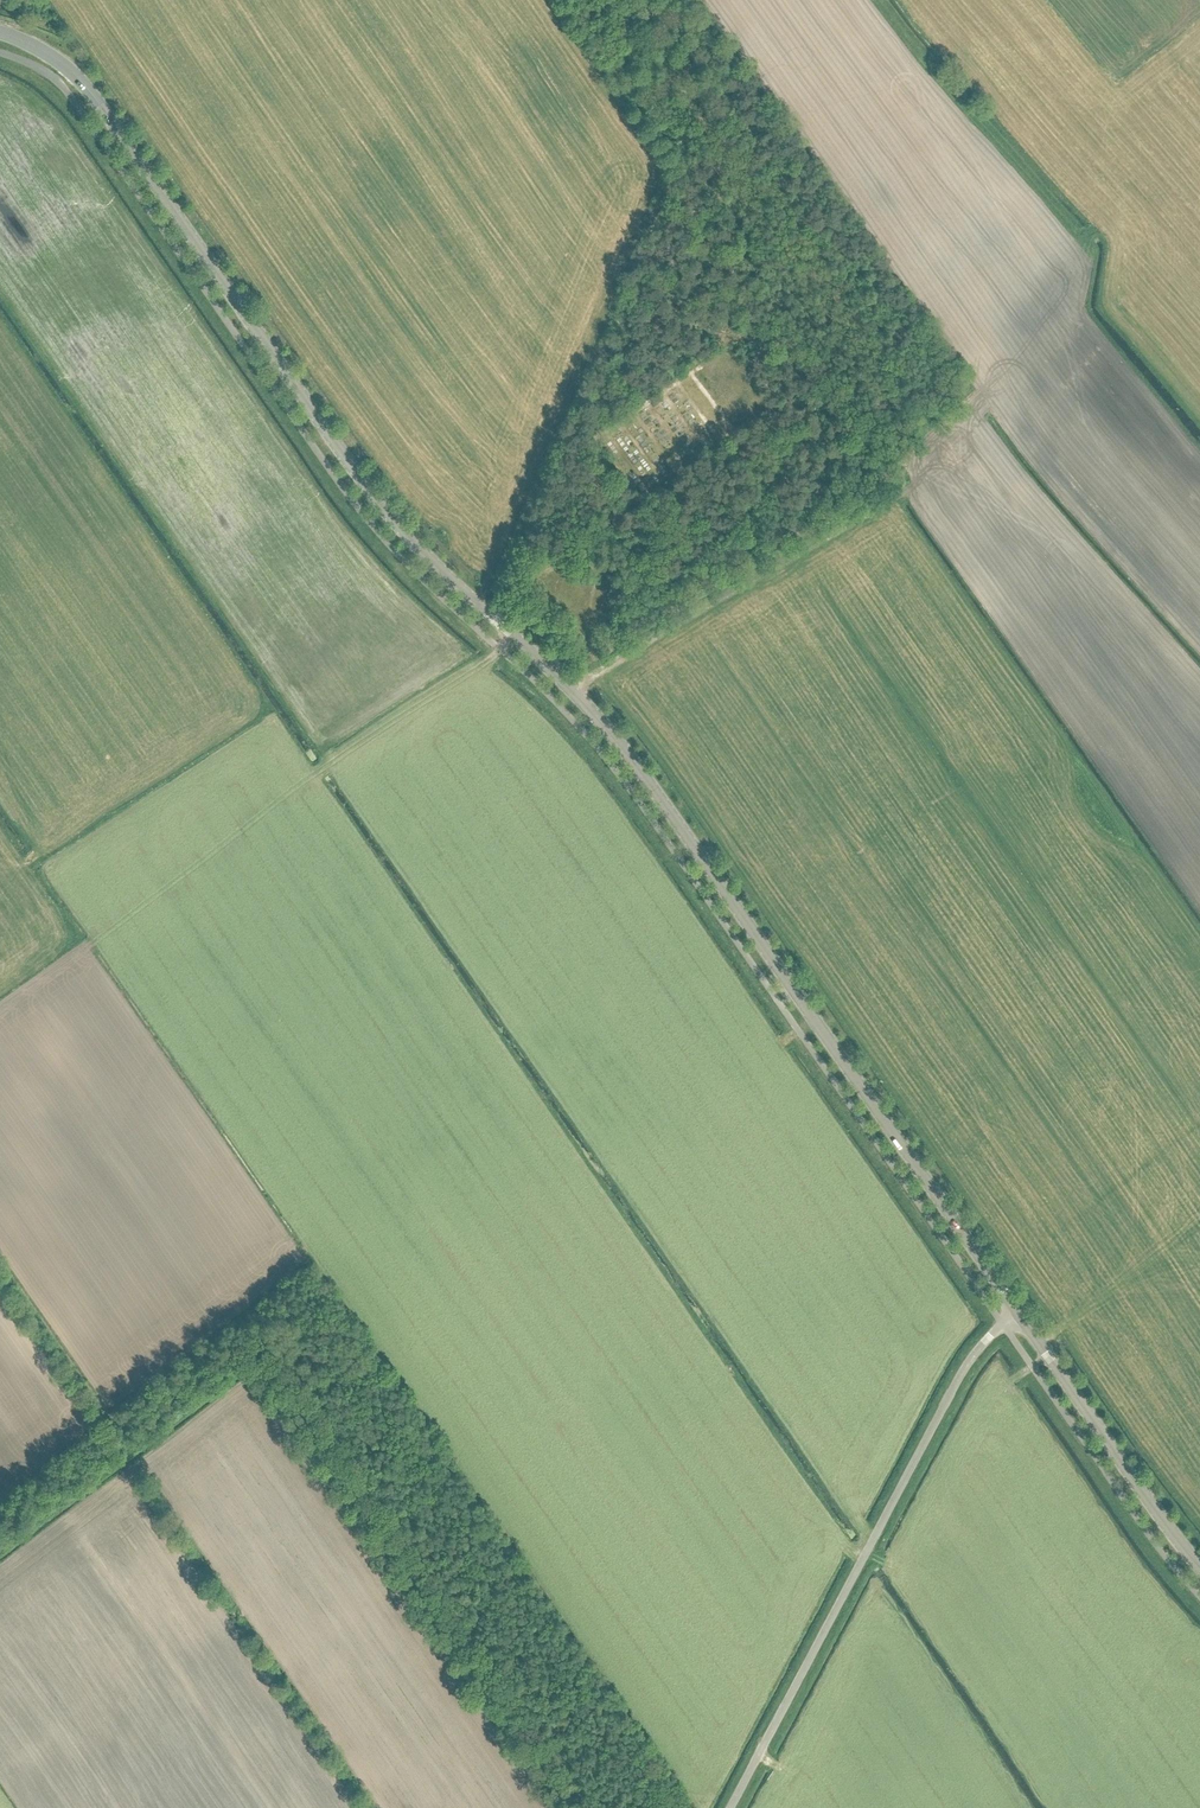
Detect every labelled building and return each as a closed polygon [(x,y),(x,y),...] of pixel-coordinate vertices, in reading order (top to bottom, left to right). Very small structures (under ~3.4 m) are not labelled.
[(612,403),(605,408),(613,420),(620,415),(612,403)] [(748,910),(755,905),(747,894),(740,899),(748,910)] [(776,934),(768,937),(773,949),(781,946),(776,934)]
